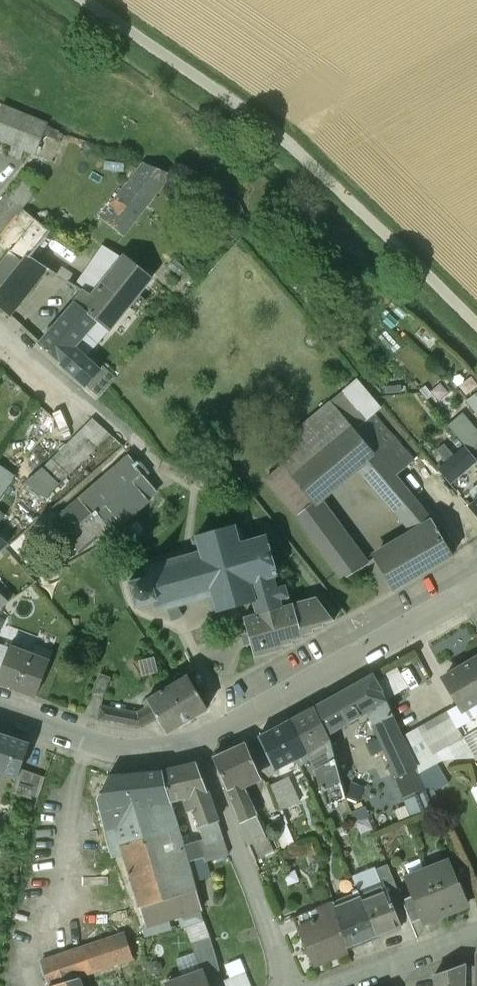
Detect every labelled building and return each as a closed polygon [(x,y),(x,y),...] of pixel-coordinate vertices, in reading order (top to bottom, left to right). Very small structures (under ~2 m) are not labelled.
[(3,106),(0,112),(0,142),(13,147),(10,154),(20,159),(23,151),(34,155),(48,124),(3,106)] [(127,240),(177,177),(145,164),(101,221),(127,240)] [(43,182),(30,172),(8,196),(26,209),(43,182)] [(8,196),(0,205),(0,234),(3,236),(0,240),(0,241),(13,252),(0,268),(0,294),(31,257),(53,229),(8,196)] [(95,299),(125,262),(104,249),(78,288),(85,293),(95,299)] [(31,257),(0,294),(0,305),(10,314),(48,268),(31,257)] [(95,299),(85,293),(78,301),(98,321),(115,336),(158,283),(128,259),(125,262),(95,299)] [(78,301),(42,344),(62,363),(79,343),(98,321),(78,301)] [(84,348),(79,343),(62,363),(87,385),(100,370),(80,352),(84,348)] [(100,370),(87,385),(86,386),(100,396),(116,377),(104,366),(100,370)] [(462,385),(476,405),(476,374),(476,373),(462,385)] [(372,451),(394,476),(411,461),(372,415),(379,410),(355,382),(331,402),(372,451)] [(330,401),(269,453),(281,467),(312,503),(313,504),(315,502),(358,466),(357,464),(372,451),(331,402),(330,401)] [(476,449),(476,433),(462,416),(448,427),(471,454),(476,449)] [(93,420),(67,445),(70,447),(62,455),(63,456),(55,463),(68,477),(110,436),(93,420)] [(439,472),(449,484),(476,461),(466,448),(463,451),(460,447),(457,450),(460,454),(439,472)] [(394,476),(372,451),(357,464),(358,466),(395,509),(398,506),(419,531),(434,523),(394,476)] [(131,457),(53,523),(69,542),(66,544),(73,552),(76,550),(79,552),(97,536),(101,540),(120,524),(121,524),(148,500),(157,492),(141,473),(143,471),(139,466),(140,465),(138,462),(137,464),(131,457)] [(45,499),(68,477),(55,463),(30,488),(45,499)] [(312,503),(281,467),(265,480),(296,516),(312,503)] [(14,477),(0,468),(0,496),(14,477)] [(51,509),(58,517),(96,481),(89,473),(51,509)] [(362,566),(315,502),(313,504),(312,503),(296,516),(343,578),(362,566)] [(419,531),(374,557),(394,591),(453,555),(434,523),(419,531)] [(234,526),(196,537),(201,553),(144,569),(147,578),(128,583),(135,608),(154,602),(156,612),(213,596),(217,613),(254,603),(257,615),(290,605),(285,587),(277,590),(273,577),(277,576),(266,537),(244,543),(240,529),(235,531),(234,526)] [(9,602),(0,594),(0,609),(9,602)] [(257,615),(244,618),(255,658),(283,650),(282,647),(293,644),(292,641),(303,638),(302,635),(313,633),(312,630),(323,627),(322,624),(334,621),(317,598),(290,605),(290,606),(257,615)] [(9,648),(0,672),(0,683),(36,697),(49,663),(9,648)] [(445,679),(459,706),(460,706),(462,710),(476,702),(476,660),(445,679)] [(101,672),(92,695),(103,699),(112,676),(101,672)] [(373,674),(313,708),(326,736),(368,712),(374,725),(392,717),(381,692),(383,691),(373,674)] [(188,676),(172,686),(167,677),(155,684),(160,693),(143,703),(146,709),(138,714),(132,713),(129,726),(137,728),(139,728),(141,727),(143,726),(158,718),(167,733),(168,732),(168,733),(206,710),(206,709),(207,709),(188,676)] [(476,730),(476,702),(462,710),(460,706),(459,706),(448,713),(463,738),(476,730)] [(101,707),(98,720),(129,726),(132,713),(101,707)] [(313,708),(289,721),(306,753),(307,753),(329,741),(326,736),(313,708)] [(463,738),(448,713),(403,740),(420,778),(441,766),(435,755),(463,738)] [(374,725),(407,801),(426,793),(392,717),(374,725)] [(289,721),(259,737),(274,770),(306,753),(289,721)] [(0,734),(0,771),(17,777),(21,767),(29,744),(0,734)] [(463,738),(435,755),(441,766),(476,762),(463,738)] [(345,797),(329,741),(307,753),(317,770),(322,790),(329,805),(345,797)] [(245,743),(213,758),(228,790),(240,784),(257,775),(245,743)] [(196,763),(162,770),(170,799),(171,801),(191,796),(201,826),(202,827),(218,821),(196,763)] [(17,777),(12,793),(37,801),(45,776),(21,767),(17,777)] [(162,770),(111,776),(98,801),(101,814),(170,799),(162,770)] [(288,778),(270,785),(282,812),(299,805),(288,778)] [(274,851),(240,784),(228,790),(254,861),(274,851)] [(170,799),(101,814),(107,842),(112,856),(123,852),(146,926),(143,926),(145,936),(173,930),(170,921),(179,918),(182,928),(186,927),(204,921),(191,871),(184,845),(171,801),(170,799)] [(13,842),(12,803),(0,803),(0,822),(1,822),(1,839),(13,842)] [(218,821),(202,827),(201,826),(199,826),(203,840),(204,842),(223,837),(218,821)] [(223,837),(204,842),(203,840),(200,841),(205,861),(229,854),(223,837)] [(200,862),(205,861),(200,841),(184,845),(191,871),(195,870),(193,860),(199,859),(200,862)] [(448,862),(428,870),(446,915),(467,906),(466,902),(456,879),(455,880),(448,862)] [(381,883),(383,883),(393,908),(404,904),(403,901),(388,865),(376,870),(381,883)] [(428,870),(406,879),(413,897),(422,920),(424,924),(446,915),(428,870)] [(476,898),(476,896),(467,875),(456,879),(466,902),(476,898)] [(381,883),(359,892),(360,895),(379,938),(401,929),(393,908),(383,883),(381,883)] [(360,895),(333,905),(348,951),(348,952),(379,940),(379,938),(360,895)] [(403,901),(404,904),(412,924),(422,920),(413,897),(403,901)] [(332,903),(293,918),(312,965),(348,951),(333,905),(332,903)] [(177,961),(183,977),(204,970),(207,979),(220,970),(204,921),(186,927),(196,953),(177,961)] [(41,964),(48,985),(55,985),(80,978),(90,971),(133,958),(125,934),(41,964)] [(447,971),(447,973),(436,975),(437,985),(463,985),(463,968),(447,971)] [(166,983),(167,985),(210,985),(207,979),(204,970),(183,977),(166,983)] [(227,985),(252,985),(246,972),(225,980),(227,985)]
